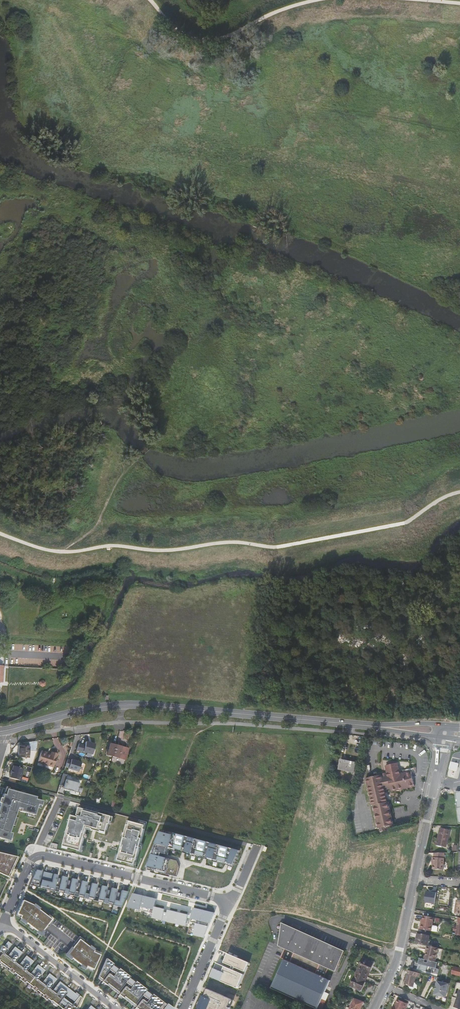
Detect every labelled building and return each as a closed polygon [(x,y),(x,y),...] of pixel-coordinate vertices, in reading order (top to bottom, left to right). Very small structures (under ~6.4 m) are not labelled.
[(77,750),(92,755),(95,744),(86,742),(85,746),(79,744),(77,750)] [(129,749),(121,747),(116,745),(113,757),(118,758),(126,760),(129,749)] [(28,758),(29,747),(20,747),(19,756),(24,756),(24,758),(28,758)] [(46,755),(47,753),(41,752),(38,762),(47,765),(47,766),(53,768),(57,756),(51,754),(50,756),(46,755)] [(78,772),(81,763),(71,760),(71,761),(67,760),(65,767),(69,768),(68,769),(78,772)] [(354,773),(356,764),(342,760),(340,769),(354,773)] [(391,790),(415,784),(411,769),(399,772),(399,771),(397,762),(385,764),(387,774),(388,775),(386,776),(386,773),(383,774),(384,776),(382,776),(381,775),(366,779),(372,806),(373,806),(378,829),(380,829),(381,832),(391,830),(391,826),(393,826),(388,802),(387,802),(384,788),(390,787),(391,790)] [(459,764),(452,762),(450,769),(458,771),(459,764)] [(24,769),(14,766),(13,771),(12,771),(11,774),(12,774),(10,779),(21,781),(24,769)] [(77,792),(80,783),(68,780),(67,784),(69,785),(67,789),(77,792)] [(5,788),(0,804),(0,838),(10,841),(12,833),(10,833),(17,808),(21,809),(20,811),(34,815),(37,805),(41,806),(43,801),(35,799),(36,798),(5,788)] [(72,816),(64,847),(81,851),(87,830),(87,828),(97,830),(96,831),(101,833),(102,832),(107,833),(109,825),(110,825),(112,817),(100,814),(101,810),(81,804),(78,817),(72,816)] [(122,847),(118,861),(135,865),(137,856),(138,857),(147,822),(130,818),(123,843),(126,843),(125,848),(122,847)] [(450,830),(441,828),(437,844),(446,846),(450,830)] [(168,853),(169,848),(172,849),(172,850),(173,850),(174,849),(177,850),(176,852),(178,852),(178,850),(186,852),(185,854),(188,855),(188,853),(192,854),(191,856),(193,857),(194,854),(196,855),(196,857),(198,857),(198,855),(204,857),(204,859),(209,861),(209,859),(214,860),(213,862),(215,862),(215,860),(218,861),(218,863),(219,863),(220,861),(226,863),(226,864),(230,866),(231,864),(234,865),(240,851),(163,830),(148,866),(153,868),(151,871),(153,871),(154,869),(161,871),(160,873),(162,873),(162,872),(176,875),(177,869),(168,867),(169,864),(165,863),(166,859),(163,858),(164,854),(169,855),(169,853),(168,853)] [(3,872),(6,865),(12,868),(18,857),(0,852),(0,871),(3,872)] [(443,869),(444,852),(433,852),(433,857),(432,857),(432,862),(433,862),(433,864),(432,869),(443,869)] [(8,877),(12,868),(6,865),(3,872),(0,871),(0,873),(8,877)] [(55,886),(58,875),(44,872),(42,878),(52,881),(52,882),(40,880),(42,871),(36,870),(29,885),(32,886),(32,884),(39,886),(39,888),(41,888),(41,886),(47,887),(46,889),(48,890),(49,888),(54,889),(54,891),(55,886)] [(65,889),(68,878),(62,876),(61,879),(59,878),(58,882),(60,883),(59,887),(55,886),(54,891),(64,894),(65,889)] [(75,891),(78,880),(72,879),(71,881),(69,881),(68,885),(70,885),(69,890),(65,889),(64,894),(74,896),(75,891)] [(85,893),(87,882),(82,881),(81,884),(78,883),(78,887),(80,888),(79,892),(75,891),(74,896),(84,898),(85,893)] [(95,896),(97,885),(92,883),(91,886),(88,886),(87,889),(90,890),(89,894),(85,893),(84,898),(94,901),(95,896)] [(105,898),(107,887),(102,886),(101,889),(98,888),(97,892),(100,892),(99,897),(95,896),(94,901),(103,903),(105,898)] [(115,900),(117,889),(111,888),(111,891),(108,890),(107,894),(110,895),(109,899),(105,898),(103,903),(113,905),(115,900)] [(121,907),(128,892),(121,890),(121,893),(118,893),(117,897),(120,897),(119,901),(115,900),(113,905),(121,907)] [(435,903),(437,892),(427,891),(426,902),(435,903)] [(156,906),(158,898),(132,892),(129,907),(136,909),(135,914),(189,925),(191,914),(192,914),(193,907),(178,904),(176,911),(167,909),(156,906)] [(425,902),(418,900),(417,907),(424,909),(425,902)] [(33,905),(32,905),(23,901),(17,914),(21,916),(20,918),(21,919),(26,923),(38,932),(41,929),(43,931),(51,920),(39,910),(33,905)] [(194,907),(188,934),(207,938),(213,911),(194,907)] [(433,917),(423,915),(422,923),(421,922),(420,929),(431,931),(433,917)] [(241,933),(246,918),(239,916),(234,930),(241,933)] [(289,929),(290,928),(284,925),(281,939),(283,940),(280,947),(285,949),(281,958),(284,960),(271,987),(318,1008),(330,981),(324,978),(329,969),(335,972),(344,953),(289,929)] [(429,935),(418,933),(416,942),(426,945),(427,945),(429,935)] [(93,952),(94,951),(89,947),(79,939),(75,946),(76,947),(74,949),(73,948),(67,955),(81,965),(86,969),(87,967),(94,970),(100,955),(93,952)] [(8,942),(4,947),(2,946),(0,951),(0,962),(2,964),(1,965),(5,968),(6,967),(9,969),(10,970),(9,971),(13,974),(14,972),(15,973),(21,978),(22,979),(21,980),(24,983),(25,981),(26,982),(33,987),(34,988),(33,989),(35,991),(37,990),(38,991),(43,995),(44,996),(43,997),(46,1000),(47,998),(48,999),(51,1001),(52,1001),(58,1005),(59,1006),(63,1008),(77,1008),(82,998),(80,996),(75,1002),(73,1005),(72,1007),(67,1004),(65,1006),(64,1005),(65,1004),(61,1001),(63,998),(66,995),(71,999),(75,994),(60,982),(53,991),(49,989),(57,979),(49,974),(42,983),(38,980),(45,971),(38,965),(31,974),(26,971),(34,962),(26,956),(19,966),(15,962),(22,953),(15,947),(8,957),(5,954),(12,945),(8,942)] [(427,945),(426,945),(425,949),(426,949),(426,952),(425,956),(436,959),(438,948),(427,945)] [(246,970),(249,962),(228,954),(225,962),(237,967),(246,970)] [(423,958),(420,958),(419,963),(416,963),(415,968),(424,970),(425,965),(430,966),(428,971),(436,973),(437,968),(438,962),(435,961),(423,958)] [(99,977),(102,979),(113,964),(107,959),(99,977)] [(369,967),(371,962),(363,959),(357,973),(367,977),(372,968),(369,967)] [(212,977),(239,988),(244,973),(217,963),(212,977)] [(452,974),(459,975),(459,967),(453,966),(452,974)] [(130,977),(119,968),(116,973),(117,974),(114,978),(113,977),(109,974),(103,982),(104,983),(109,987),(111,986),(118,992),(130,977)] [(364,986),(367,977),(357,973),(351,986),(359,990),(361,985),(364,986)] [(417,976),(408,974),(405,984),(414,986),(417,976)] [(147,990),(136,981),(132,986),(134,987),(131,991),(129,990),(126,987),(119,995),(120,996),(126,1000),(127,999),(135,1005),(147,990)] [(437,986),(435,994),(446,997),(450,984),(439,981),(437,986)] [(111,986),(109,987),(118,994),(119,993),(118,992),(111,986)] [(234,998),(206,989),(199,1008),(230,1008),(234,998)] [(75,994),(71,999),(75,1002),(80,996),(76,993),(75,994)] [(163,1003),(152,994),(149,999),(150,1000),(147,1004),(146,1003),(142,1000),(136,1008),(137,1008),(159,1008),(163,1003)] [(73,1005),(63,998),(61,1001),(65,1004),(64,1005),(65,1006),(67,1004),(72,1007),(73,1005)] [(393,1006),(392,1008),(406,1008),(408,1003),(398,998),(396,1005),(395,1007),(393,1006)] [(127,999),(126,1000),(135,1007),(136,1006),(135,1005),(127,999)] [(365,1003),(356,999),(351,1008),(362,1008),(365,1003)]
